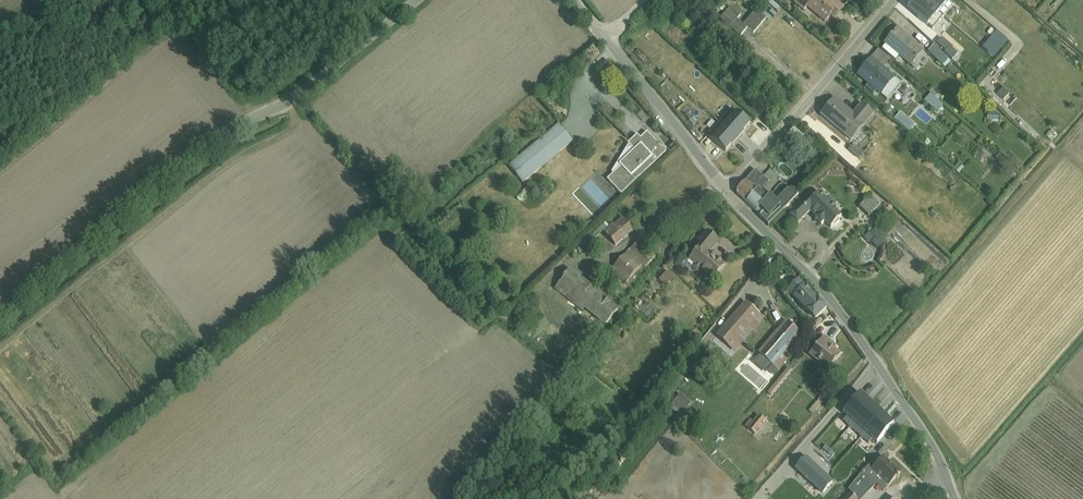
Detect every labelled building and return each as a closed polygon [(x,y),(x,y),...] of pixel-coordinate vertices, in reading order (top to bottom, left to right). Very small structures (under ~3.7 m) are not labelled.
[(794,4),(804,11),(807,8),(825,23),(830,17),(834,20),(844,7),(836,0),(797,0),(794,4)] [(915,0),(914,0),(907,9),(918,17),(918,16),(909,8),(915,0)] [(918,17),(933,30),(944,17),(938,12),(924,0),(915,0),(909,8),(918,16),(918,17)] [(938,12),(948,0),(947,0),(924,0),(938,12)] [(886,44),(882,49),(896,60),(899,56),(911,67),(924,51),(897,28),(885,43),(886,44)] [(919,31),(915,35),(923,44),(928,40),(919,31)] [(951,31),(946,44),(956,48),(961,35),(951,31)] [(934,45),(928,52),(938,62),(936,64),(941,68),(943,66),(945,68),(951,62),(934,45)] [(872,57),(884,68),(890,60),(878,50),(872,57)] [(884,68),(872,57),(857,75),(868,85),(865,88),(873,95),(876,91),(881,96),(882,95),(887,100),(901,83),(884,68)] [(952,64),(947,69),(954,76),(959,71),(952,64)] [(905,87),(901,93),(906,97),(911,91),(905,87)] [(930,94),(939,101),(943,97),(932,88),(928,92),(930,94)] [(939,101),(930,94),(924,101),(938,113),(944,105),(939,101)] [(835,98),(820,115),(851,142),(874,114),(862,103),(853,113),(835,98)] [(1028,120),(1033,114),(1020,102),(1015,108),(1028,120)] [(719,123),(738,140),(744,133),(743,133),(750,125),(732,109),(719,123)] [(988,112),(987,120),(999,122),(1000,116),(999,113),(988,112)] [(900,113),(894,120),(909,132),(915,126),(900,113)] [(738,140),(719,123),(708,136),(725,152),(731,146),(732,146),(738,140)] [(559,124),(508,166),(523,184),(574,141),(559,124)] [(794,129),(785,139),(796,148),(804,138),(794,129)] [(621,167),(612,174),(607,179),(622,195),(666,153),(647,132),(641,138),(637,135),(628,144),(629,144),(635,150),(619,165),(621,167)] [(635,150),(629,144),(611,173),(612,174),(621,167),(619,165),(635,150)] [(853,144),(848,150),(858,159),(863,153),(853,144)] [(999,155),(996,158),(1000,162),(998,164),(1007,172),(1013,166),(1003,158),(999,155)] [(756,212),(770,196),(763,189),(769,182),(755,170),(737,191),(737,195),(756,212)] [(770,196),(756,212),(760,216),(759,217),(768,226),(784,210),(789,204),(797,197),(799,195),(795,191),(787,190),(776,201),(770,196)] [(794,210),(789,215),(798,224),(811,212),(817,218),(815,219),(821,225),(824,222),(831,228),(833,226),(835,227),(839,222),(839,220),(841,218),(835,211),(837,210),(831,204),(833,202),(828,197),(826,199),(820,193),(805,208),(800,204),(794,210)] [(870,196),(859,207),(869,217),(880,206),(870,196)] [(797,197),(789,204),(793,208),(801,201),(797,197)] [(789,204),(784,210),(789,215),(794,210),(793,208),(789,204)] [(606,223),(588,238),(592,242),(603,232),(616,247),(633,231),(622,218),(614,225),(613,224),(609,227),(606,223)] [(878,227),(871,234),(876,238),(871,243),(878,249),(889,237),(878,227)] [(700,245),(689,260),(693,265),(693,266),(693,269),(697,273),(700,272),(701,271),(712,280),(726,265),(710,253),(720,241),(707,231),(697,242),(700,245)] [(630,249),(611,271),(626,285),(642,265),(645,268),(656,258),(640,240),(630,250),(630,249)] [(570,270),(555,289),(582,312),(584,309),(605,326),(619,309),(612,303),(610,304),(604,299),(605,297),(570,270)] [(667,272),(660,280),(666,286),(674,278),(667,272)] [(789,289),(796,283),(793,280),(786,286),(789,289)] [(796,283),(789,289),(787,291),(815,320),(826,309),(810,292),(811,292),(804,286),(798,280),(796,283)] [(745,302),(716,336),(735,352),(764,318),(745,302)] [(760,355),(753,363),(765,374),(768,371),(774,376),(797,349),(796,348),(805,337),(786,320),(758,353),(760,355)] [(824,336),(809,355),(828,371),(829,370),(831,372),(838,364),(835,362),(842,354),(834,349),(836,346),(824,336)] [(797,357),(791,364),(796,368),(802,360),(797,357)] [(788,368),(768,393),(773,397),(783,385),(782,384),(792,372),(788,368)] [(860,393),(843,413),(847,417),(843,421),(868,443),(872,438),(877,443),(894,423),(872,405),(873,404),(860,393)] [(816,402),(812,407),(816,411),(827,397),(823,394),(817,400),(818,401),(817,403),(816,402)] [(680,395),(670,407),(680,417),(690,404),(680,395)] [(750,420),(745,426),(748,428),(747,429),(756,436),(767,422),(758,415),(753,422),(750,420)] [(820,451),(828,457),(833,451),(824,444),(820,451)] [(803,455),(792,467),(823,494),(833,482),(803,455)] [(843,498),(862,498),(876,485),(884,492),(901,473),(883,457),(872,469),(869,466),(848,490),(850,492),(843,498)] [(546,463),(540,471),(550,480),(556,472),(546,463)]
